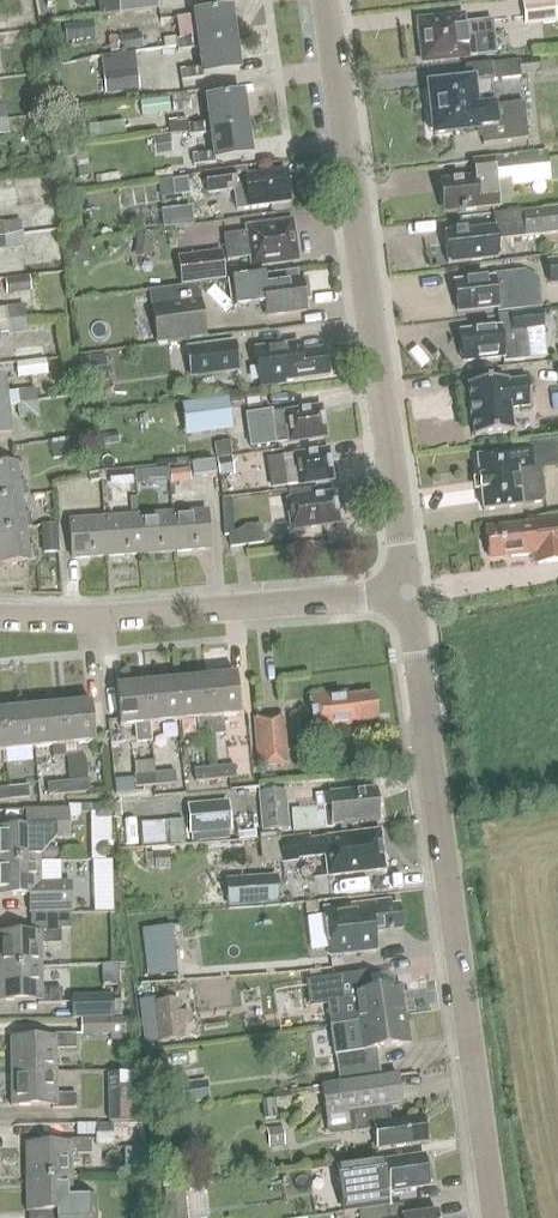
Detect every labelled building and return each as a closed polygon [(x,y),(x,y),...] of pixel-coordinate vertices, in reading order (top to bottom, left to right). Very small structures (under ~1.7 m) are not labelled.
[(155,9),(159,8),(158,0),(118,0),(120,13),(155,9)] [(524,18),(540,16),(541,25),(557,23),(555,0),(529,0),(522,1),(524,18)] [(176,41),(177,46),(235,40),(230,9),(194,14),(197,38),(176,41)] [(476,52),(474,37),(493,35),(492,21),(463,24),(462,18),(419,22),(419,27),(416,27),(418,44),(421,43),(422,58),(476,52)] [(92,22),(64,26),(66,43),(95,38),(92,22)] [(141,35),(116,38),(118,53),(143,49),(141,35)] [(110,54),(118,53),(116,38),(108,39),(110,54)] [(239,71),(235,40),(177,46),(178,52),(199,49),(202,68),(180,71),(182,81),(203,78),(203,76),(239,71)] [(434,135),(481,130),(483,146),(528,141),(524,105),(495,108),(492,81),(521,78),(520,76),(539,74),(538,60),(464,68),(466,83),(429,87),(429,91),(425,91),(427,107),(431,106),(432,115),(428,116),(430,132),(434,131),(434,135)] [(103,74),(105,94),(139,90),(136,70),(103,74)] [(188,126),(189,131),(246,125),(242,94),(206,99),(209,123),(188,126)] [(190,111),(188,95),(171,97),(173,113),(190,111)] [(168,98),(140,103),(142,117),(170,112),(168,98)] [(9,135),(7,121),(0,122),(0,136),(9,135)] [(72,122),(55,130),(60,142),(78,134),(72,122)] [(124,122),(100,125),(102,140),(126,137),(124,122)] [(251,156),(246,125),(189,131),(189,137),(211,134),(213,153),(192,156),(193,166),(215,163),(215,161),(251,156)] [(170,137),(152,140),(154,157),(172,154),(170,137)] [(513,179),(549,175),(546,152),(510,157),(473,161),(475,179),(443,183),(444,192),(441,192),(442,196),(439,196),(441,208),(443,207),(444,212),(459,210),(460,213),(465,212),(498,208),(496,191),(495,191),(493,181),(512,179),(513,179)] [(12,161),(13,176),(49,172),(47,157),(12,161)] [(208,195),(234,191),(236,211),(249,209),(264,207),(264,204),(291,201),(288,180),(286,181),(284,172),(246,177),(245,168),(232,170),(205,174),(208,195)] [(166,198),(194,197),(193,177),(165,178),(166,198)] [(4,185),(5,205),(45,202),(44,182),(4,185)] [(168,226),(198,224),(197,205),(166,208),(168,226)] [(525,237),(557,233),(557,208),(493,215),(495,228),(444,233),(447,264),(499,258),(497,240),(525,237)] [(22,236),(20,221),(0,224),(0,237),(2,237),(2,238),(22,236)] [(224,237),(227,260),(251,257),(252,266),(297,260),(296,257),(298,256),(297,245),(295,245),(291,223),(247,229),(248,234),(238,235),(224,237)] [(4,251),(4,253),(24,250),(22,236),(2,238),(2,237),(0,237),(0,251),(4,251)] [(137,238),(134,259),(152,261),(154,240),(137,238)] [(225,279),(221,252),(178,258),(182,284),(225,279)] [(547,262),(550,285),(557,284),(557,261),(547,262)] [(263,276),(262,276),(230,280),(234,308),(265,304),(266,317),(306,311),(304,298),(309,297),(307,281),(302,281),(301,279),(297,280),(296,273),(297,273),(297,271),(263,276)] [(518,273),(492,276),(492,278),(454,282),(458,313),(497,309),(497,313),(522,310),(518,273)] [(5,281),(7,295),(30,292),(29,278),(5,281)] [(149,292),(156,344),(207,338),(200,285),(149,292)] [(26,320),(24,307),(0,310),(0,323),(26,320)] [(463,363),(503,358),(503,363),(529,360),(526,331),(543,329),(541,311),(497,316),(499,328),(460,332),(463,363)] [(0,323),(0,337),(27,334),(26,320),(0,323)] [(186,347),(191,380),(239,373),(235,341),(186,347)] [(299,343),(255,349),(260,388),(284,385),(284,382),(329,376),(325,349),(300,353),(299,343)] [(16,365),(18,379),(47,376),(45,361),(16,365)] [(37,404),(35,391),(4,395),(2,378),(0,379),(0,408),(6,407),(17,406),(37,404)] [(474,435),(474,437),(512,433),(509,409),(531,406),(528,380),(506,383),(506,380),(468,385),(468,387),(470,404),(469,405),(470,418),(472,418),(474,435)] [(220,400),(182,405),(185,427),(207,424),(208,430),(224,428),(220,400)] [(19,419),(39,417),(37,404),(17,406),(19,419)] [(8,421),(6,407),(0,408),(0,437),(10,436),(8,421)] [(289,443),(325,437),(321,408),(302,411),(301,409),(284,412),(270,415),(275,445),(289,442),(289,443)] [(116,433),(103,435),(104,445),(118,443),(116,433)] [(75,440),(50,444),(53,461),(77,458),(75,440)] [(215,447),(216,456),(231,454),(230,445),(215,447)] [(536,471),(533,447),(496,452),(496,456),(477,459),(479,478),(478,478),(479,491),(481,491),(483,511),(521,506),(521,505),(525,500),(524,489),(519,485),(517,473),(536,471)] [(298,485),(332,480),(327,451),(308,454),(308,452),(294,454),(294,455),(282,457),(286,487),(298,485)] [(232,457),(217,459),(219,476),(234,473),(232,457)] [(191,465),(193,479),(216,475),(214,462),(191,465)] [(21,497),(28,496),(26,482),(20,482),(17,464),(0,466),(0,500),(21,497)] [(169,471),(171,484),(190,482),(189,469),(169,471)] [(134,471),(135,486),(159,484),(158,470),(134,471)] [(119,487),(133,486),(132,471),(117,473),(119,487)] [(305,528),(338,523),(334,494),(315,497),(314,495),(300,497),(288,499),(293,529),(304,528),(305,528)] [(21,497),(0,500),(0,532),(26,529),(32,528),(30,514),(24,514),(21,497)] [(72,559),(108,557),(106,519),(103,519),(102,504),(87,505),(88,520),(69,521),(72,559)] [(178,552),(210,550),(207,511),(176,514),(178,552)] [(176,514),(143,516),(145,554),(178,552),(176,514)] [(143,516),(106,519),(108,557),(145,554),(143,516)] [(489,558),(509,556),(510,558),(535,555),(537,565),(557,562),(557,520),(511,525),(511,528),(486,531),(489,558)] [(62,552),(64,524),(47,523),(45,551),(62,552)] [(235,528),(237,545),(268,541),(266,524),(235,528)] [(36,560),(34,545),(28,546),(26,529),(0,532),(0,565),(36,560)] [(223,717),(240,716),(236,676),(206,678),(210,719),(211,729),(212,736),(225,734),(223,717)] [(206,678),(173,682),(177,722),(196,720),(197,731),(211,729),(210,719),(206,678)] [(146,684),(150,724),(163,723),(177,722),(173,682),(146,684)] [(151,742),(150,724),(146,684),(116,687),(119,727),(134,726),(135,744),(151,742)] [(347,697),(347,692),(309,696),(314,733),(351,728),(351,724),(377,720),(374,694),(347,697)] [(95,743),(91,703),(62,706),(66,746),(65,746),(65,756),(67,755),(69,781),(88,779),(86,758),(77,752),(76,745),(95,743)] [(65,746),(66,746),(62,706),(31,709),(34,749),(51,747),(52,759),(66,758),(65,756),(65,746)] [(5,752),(34,749),(31,709),(1,712),(5,752)] [(283,717),(254,720),(259,768),(287,765),(283,717)] [(331,761),(343,759),(340,743),(328,745),(331,761)] [(234,766),(215,768),(216,780),(236,778),(234,766)] [(216,780),(215,768),(194,770),(195,783),(216,780)] [(155,787),(176,784),(175,772),(154,774),(155,787)] [(135,789),(155,787),(154,774),(134,776),(135,789)] [(88,780),(70,782),(71,795),(89,793),(88,780)] [(70,782),(47,785),(48,797),(71,795),(70,782)] [(28,786),(8,788),(9,801),(29,799),(28,786)] [(8,788),(0,789),(0,802),(9,801),(8,788)] [(331,807),(324,808),(292,811),(294,833),(334,829),(333,825),(345,823),(345,824),(379,820),(376,791),(357,793),(357,790),(342,792),(330,794),(331,807)] [(258,793),(261,832),(289,829),(285,791),(258,793)] [(188,805),(190,835),(192,835),(193,842),(229,839),(229,832),(232,832),(229,801),(188,805)] [(39,862),(38,839),(70,839),(69,810),(29,811),(29,828),(0,829),(0,862),(39,862)] [(177,820),(147,820),(147,840),(177,840),(177,820)] [(326,855),(328,876),(384,870),(380,832),(324,838),(324,839),(308,839),(308,835),(279,839),(282,864),(298,862),(298,858),(326,855)] [(101,859),(104,858),(107,857),(108,852),(106,845),(101,843),(95,847),(94,852),(96,857),(101,859)] [(154,871),(169,870),(168,853),(154,854),(154,868),(154,871)] [(113,893),(112,861),(111,862),(92,862),(93,913),(113,912),(113,893)] [(0,862),(0,896),(30,896),(30,913),(57,913),(71,913),(70,884),(39,884),(39,862),(0,862)] [(277,875),(226,879),(228,908),(279,904),(277,875)] [(390,901),(324,909),(330,957),(376,951),(374,932),(401,928),(399,906),(390,907),(390,901)] [(57,913),(58,930),(61,930),(61,931),(71,930),(71,913),(57,913)] [(143,930),(148,977),(177,974),(171,927),(143,930)] [(41,967),(40,945),(61,944),(61,931),(61,930),(36,930),(36,934),(0,934),(0,968),(41,967)] [(0,968),(0,1001),(38,1001),(38,1004),(62,1004),(62,989),(41,990),(41,967),(0,968)] [(355,994),(359,1022),(403,1016),(399,986),(368,991),(365,974),(325,979),(328,998),(355,994)] [(157,1003),(153,1003),(159,1043),(185,1039),(180,1001),(201,999),(200,985),(156,988),(157,1003)] [(71,1019),(113,1018),(113,1002),(71,1003),(71,1019)] [(336,1055),(340,1084),(380,1078),(379,1066),(376,1049),(407,1045),(403,1016),(359,1022),(363,1051),(336,1055)] [(81,1020),(81,1035),(110,1035),(110,1041),(124,1041),(124,1019),(81,1020)] [(10,1073),(55,1072),(55,1050),(76,1049),(75,1035),(51,1035),(51,1039),(10,1039),(10,1040),(11,1040),(12,1072),(10,1072),(10,1073)] [(151,1072),(168,1070),(166,1053),(149,1055),(151,1072)] [(56,1095),(55,1072),(10,1073),(12,1073),(12,1105),(11,1105),(11,1106),(52,1106),(52,1109),(77,1109),(76,1094),(56,1095)] [(427,1143),(427,1141),(424,1119),(390,1124),(388,1107),(402,1105),(397,1076),(380,1078),(340,1084),(322,1086),(326,1115),(348,1112),(351,1133),(375,1130),(377,1146),(392,1144),(392,1148),(427,1143)] [(175,1085),(179,1106),(209,1101),(206,1081),(175,1085)] [(277,1118),(275,1100),(275,1099),(262,1101),(264,1120),(277,1118)] [(110,1121),(110,1122),(139,1122),(140,1122),(140,1101),(137,1101),(133,1101),(129,1101),(110,1101),(110,1121)] [(96,1125),(96,1145),(130,1144),(130,1125),(96,1125)] [(26,1178),(71,1177),(70,1155),(91,1155),(91,1140),(66,1140),(66,1144),(25,1145),(25,1146),(27,1146),(27,1177),(26,1178)] [(130,1146),(131,1173),(151,1172),(150,1146),(130,1146)] [(338,1169),(344,1213),(392,1206),(392,1204),(387,1205),(385,1192),(389,1192),(393,1195),(402,1193),(404,1189),(429,1186),(429,1182),(433,1182),(431,1169),(427,1169),(425,1156),(338,1169)] [(220,1174),(218,1160),(209,1161),(210,1175),(220,1174)] [(26,1178),(26,1179),(27,1179),(28,1210),(26,1211),(26,1212),(57,1211),(57,1217),(97,1217),(97,1198),(93,1194),(74,1195),(73,1177),(71,1177),(26,1178)] [(164,1192),(167,1217),(188,1217),(185,1190),(164,1192)] [(387,1207),(359,1211),(360,1217),(389,1217),(387,1207)]
